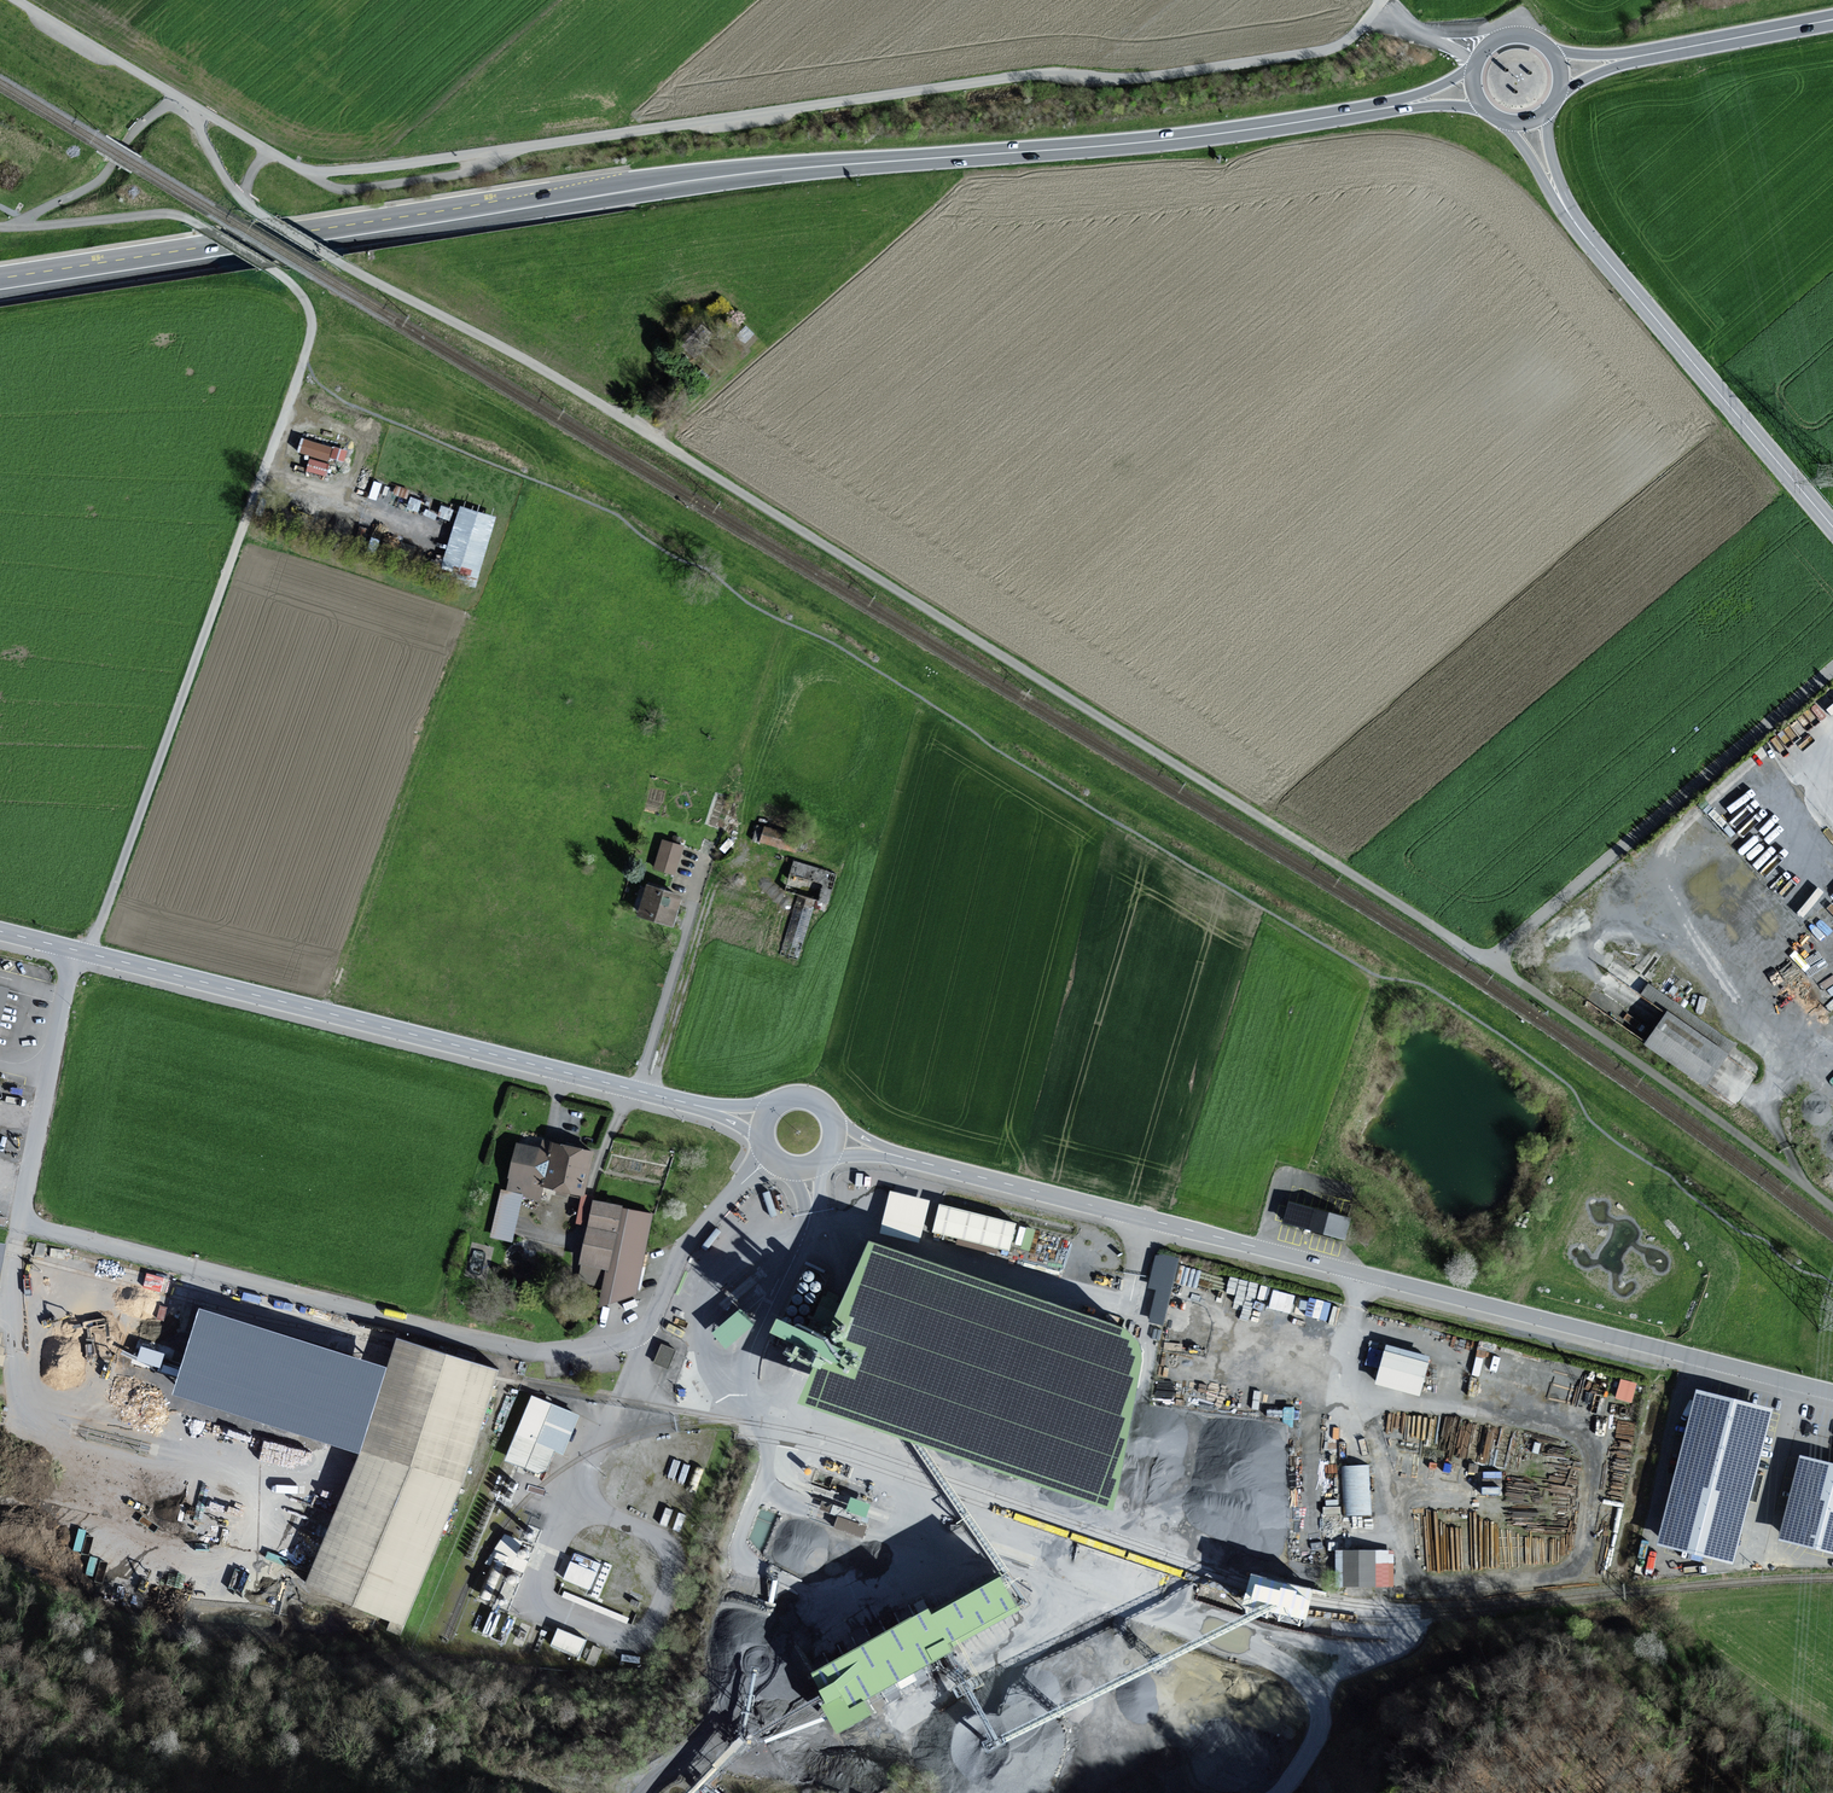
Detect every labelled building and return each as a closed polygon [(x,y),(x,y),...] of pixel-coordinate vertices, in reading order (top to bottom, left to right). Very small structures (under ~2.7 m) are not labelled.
[(333,447),(302,438),(298,452),(310,457),(329,462),(330,457),(333,447)] [(347,451),(333,447),(330,457),(345,461),(347,451)] [(329,462),(310,457),(307,470),(325,475),(329,462)] [(492,519),(462,510),(442,576),(472,585),(492,519)] [(801,836),(765,826),(760,842),(796,853),(801,836)] [(686,846),(663,839),(654,869),(677,875),(686,846)] [(838,875),(796,862),(787,891),(799,895),(816,900),(827,903),(829,904),(838,875)] [(685,894),(648,884),(639,916),(675,927),(685,894)] [(816,900),(799,895),(780,954),(798,960),(814,908),(816,900)] [(816,900),(814,908),(825,911),(827,903),(816,900)] [(1664,1014),(1641,1047),(1701,1089),(1732,1044),(1647,984),(1638,996),(1664,1014)] [(597,1149),(544,1138),(542,1147),(518,1141),(507,1190),(507,1193),(524,1197),(541,1200),(544,1185),(583,1193),(587,1194),(597,1149)] [(507,1190),(502,1189),(491,1237),(514,1243),(524,1197),(507,1193),(507,1190)] [(933,1199),(891,1190),(882,1231),(923,1241),(933,1199)] [(587,1194),(583,1193),(577,1223),(590,1225),(595,1199),(596,1195),(587,1194)] [(623,1205),(595,1199),(590,1225),(581,1266),(577,1284),(605,1290),(623,1205)] [(1021,1220),(943,1202),(936,1231),(1014,1249),(1021,1220)] [(1346,1220),(1285,1204),(1279,1226),(1340,1243),(1346,1220)] [(656,1212),(623,1205),(605,1290),(601,1307),(639,1293),(647,1253),(656,1212)] [(1126,1330),(869,1241),(825,1341),(777,1319),(770,1333),(818,1357),(797,1404),(916,1444),(1113,1511),(1142,1361),(1142,1352),(1137,1340),(1126,1330)] [(1179,1258),(1158,1252),(1149,1288),(1158,1290),(1150,1321),(1164,1324),(1179,1258)] [(359,1455),(387,1368),(199,1308),(172,1395),(359,1455)] [(498,1370),(396,1338),(387,1368),(359,1455),(305,1585),(390,1622),(387,1631),(401,1636),(463,1483),(498,1370)] [(662,1340),(655,1360),(670,1365),(677,1346),(662,1340)] [(1370,1344),(1367,1362),(1381,1365),(1384,1347),(1370,1344)] [(1433,1361),(1387,1349),(1377,1383),(1423,1395),(1433,1361)] [(1622,1375),(1616,1396),(1632,1400),(1638,1380),(1622,1375)] [(1777,1407),(1700,1387),(1660,1541),(1738,1561),(1777,1407)] [(582,1413),(534,1394),(508,1459),(547,1475),(558,1450),(566,1453),(582,1413)] [(1797,1457),(1775,1541),(1832,1555),(1832,1466),(1797,1457)] [(1368,1466),(1340,1467),(1343,1517),(1370,1515),(1368,1466)] [(526,1565),(529,1558),(518,1555),(523,1538),(503,1532),(496,1556),(526,1565)] [(1246,1558),(1249,1540),(1227,1536),(1224,1554),(1246,1558)] [(1256,1564),(1283,1566),(1284,1540),(1258,1539),(1256,1564)] [(576,1549),(565,1575),(592,1586),(602,1560),(576,1549)] [(1394,1550),(1338,1551),(1338,1587),(1395,1586),(1394,1550)] [(1017,1605),(1000,1577),(932,1615),(928,1609),(912,1618),(911,1617),(811,1673),(819,1690),(818,1691),(821,1696),(825,1703),(821,1706),(837,1734),(871,1715),(864,1702),(948,1654),(952,1652),(950,1649),(1020,1610),(1017,1605)] [(553,1644),(582,1653),(588,1634),(559,1625),(553,1644)]
